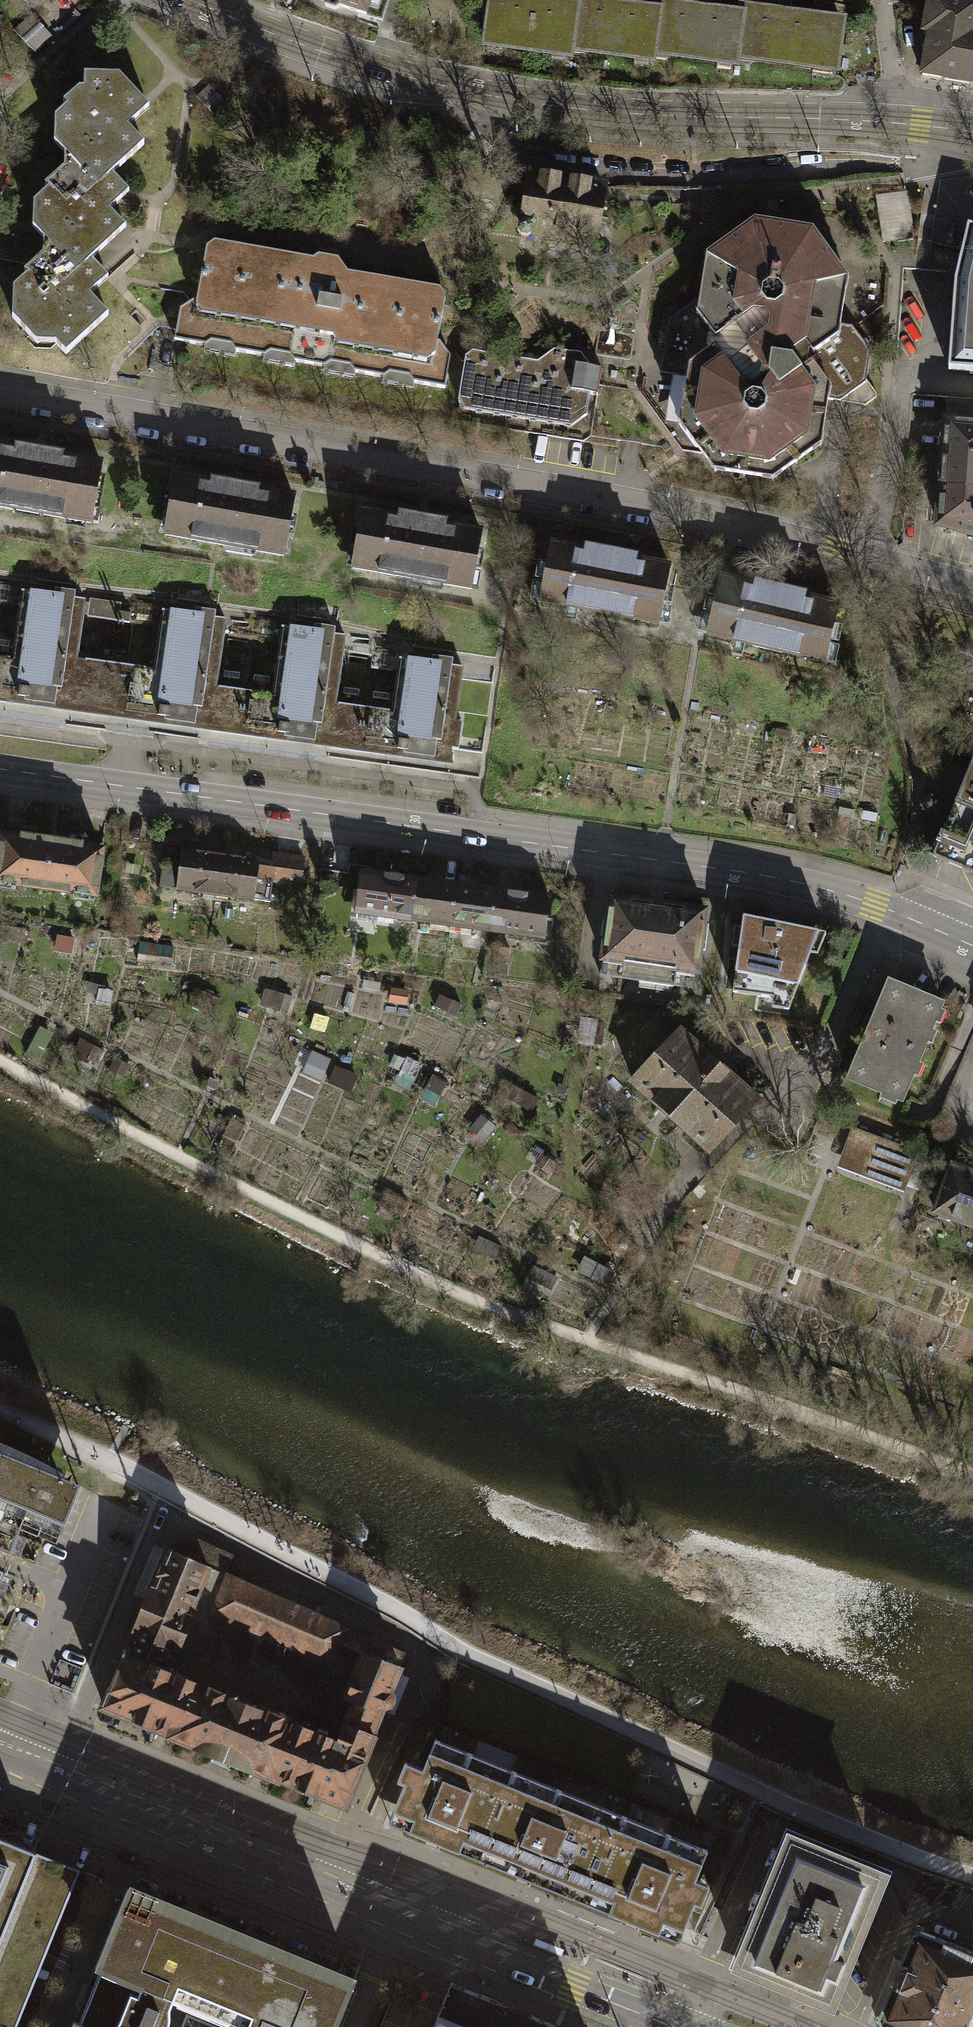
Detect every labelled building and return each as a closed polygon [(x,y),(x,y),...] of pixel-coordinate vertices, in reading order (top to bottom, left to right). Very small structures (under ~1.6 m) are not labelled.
[(562,56),(563,48),(568,9),(505,0),(489,0),(482,44),(562,56)] [(568,9),(563,48),(645,60),(646,52),(652,11),(570,0),(569,0),(568,9)] [(966,0),(925,0),(923,15),(928,16),(918,76),(972,85),(972,1),(966,0)] [(653,4),(652,11),(646,52),(729,64),(730,57),(736,16),(653,4)] [(736,10),(736,16),(730,57),(829,71),(835,24),(736,10)] [(32,14),(15,29),(34,51),(51,36),(32,14)] [(48,154),(66,175),(93,204),(110,186),(140,156),(123,139),(144,119),(112,84),(78,83),(78,101),(49,126),(48,154)] [(28,243),(47,262),(73,290),(90,276),(122,240),(106,221),(126,204),(110,186),(93,204),(66,175),(31,212),(28,243)] [(599,188),(527,175),(517,232),(589,244),(599,188)] [(814,230),(755,221),(706,256),(699,302),(695,302),(669,320),(665,344),(664,344),(660,373),(687,377),(680,425),(706,460),(714,471),(773,481),(786,472),(822,447),(829,400),(841,402),(866,383),(871,352),(852,326),(841,325),(848,278),(814,230)] [(968,226),(963,250),(957,274),(955,281),(949,369),(972,371),(972,227),(968,226)] [(300,266),(203,249),(193,298),(176,309),(170,340),(440,389),(446,355),(433,341),(440,298),(341,280),(341,271),(337,264),(301,258),(300,266)] [(102,291),(90,276),(73,290),(47,262),(5,299),(3,334),(22,355),(44,355),(58,370),(103,327),(84,306),(102,291)] [(599,361),(470,339),(460,398),(589,420),(599,361)] [(946,400),(945,421),(972,422),(972,401),(946,400)] [(941,473),(972,474),(972,422),(945,421),(941,473)] [(0,447),(0,508),(86,523),(96,464),(0,447)] [(972,529),(972,474),(941,473),(939,519),(972,529)] [(289,497),(171,476),(161,535),(279,555),(289,497)] [(476,532),(358,511),(348,567),(466,588),(476,532)] [(665,567),(547,544),(535,600),(654,624),(665,567)] [(833,606),(716,578),(703,636),(820,663),(833,606)] [(23,591),(13,659),(0,658),(0,705),(112,720),(120,665),(79,658),(87,599),(76,598),(77,592),(55,589),(54,595),(23,591)] [(121,603),(91,599),(88,617),(130,622),(131,614),(120,612),(121,603)] [(195,615),(164,611),(156,670),(120,665),(112,720),(140,724),(247,740),(254,692),(218,687),(227,619),(216,617),(217,612),(196,609),(195,615)] [(315,630),(285,626),(275,695),(254,692),(247,740),(367,757),(374,708),(339,703),(349,635),(336,633),(337,628),(315,625),(315,630)] [(433,663),(402,659),(395,711),(374,708),(367,757),(454,769),(457,752),(462,753),(466,721),(460,720),(468,667),(455,665),(456,659),(434,656),(433,663)] [(971,753),(928,856),(972,875),(972,754),(971,753)] [(0,823),(0,876),(102,889),(109,837),(0,823)] [(265,842),(264,855),(262,869),(306,876),(310,849),(265,842)] [(178,878),(219,884),(223,849),(183,843),(178,878)] [(264,855),(223,849),(219,884),(259,889),(262,869),(264,855)] [(355,904),(403,911),(410,865),(362,858),(355,904)] [(458,872),(410,865),(403,911),(451,918),(458,872)] [(506,879),(458,872),(451,918),(500,925),(506,879)] [(555,886),(506,879),(500,925),(548,932),(555,886)] [(702,910),(606,896),(595,974),(690,988),(702,910)] [(822,932),(738,915),(737,928),(729,927),(727,947),(734,948),(728,992),(769,998),(769,996),(789,998),(806,953),(813,954),(822,932)] [(949,993),(892,969),(849,1071),(906,1095),(949,993)] [(765,1089),(682,1015),(630,1073),(713,1147),(765,1089)] [(925,1142),(856,1116),(841,1156),(909,1182),(925,1142)] [(951,1165),(932,1215),(972,1231),(972,1173),(951,1165)] [(606,1289),(613,1274),(587,1261),(579,1276),(606,1289)] [(6,1553),(20,1517),(57,1533),(77,1485),(58,1477),(60,1472),(30,1456),(0,1443),(0,1551),(6,1553)] [(192,1541),(186,1556),(241,1578),(247,1563),(192,1541)] [(403,1652),(241,1578),(186,1556),(167,1548),(102,1706),(342,1799),(403,1652)] [(388,1822),(478,1859),(480,1856),(514,1771),(435,1739),(423,1769),(405,1761),(397,1781),(404,1784),(400,1794),(388,1822)] [(624,1816),(514,1771),(480,1856),(478,1859),(588,1904),(590,1900),(624,1816)] [(590,1900),(588,1904),(679,1941),(684,1929),(695,1902),(701,1905),(710,1885),(695,1879),(707,1850),(624,1816),(590,1900)] [(75,1867),(54,1859),(0,1837),(0,2026),(11,2026),(75,1867)] [(790,1837),(738,1964),(831,2002),(883,1875),(790,1837)] [(354,1981),(299,1959),(127,1889),(95,1967),(102,1969),(140,1985),(138,1992),(130,1989),(115,2026),(163,2026),(175,1999),(232,2023),(231,2026),(336,2026),(354,1981)] [(915,1928),(900,1965),(903,1968),(897,1985),(891,1985),(877,2021),(892,2026),(972,2026),(972,1952),(915,1928)] [(140,1985),(102,1969),(80,2022),(93,2026),(115,2026),(130,1989),(138,1992),(140,1985)] [(438,2015),(433,2026),(467,2026),(438,2015)]
